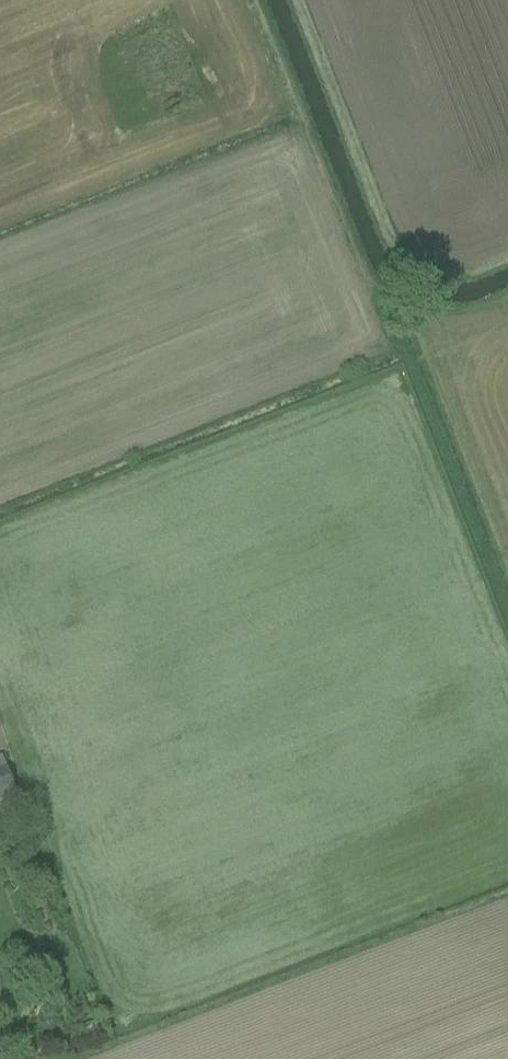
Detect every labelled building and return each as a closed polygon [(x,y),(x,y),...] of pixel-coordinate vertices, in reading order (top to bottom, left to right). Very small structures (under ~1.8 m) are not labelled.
[(17,796),(1,757),(0,757),(0,803),(17,796)]
